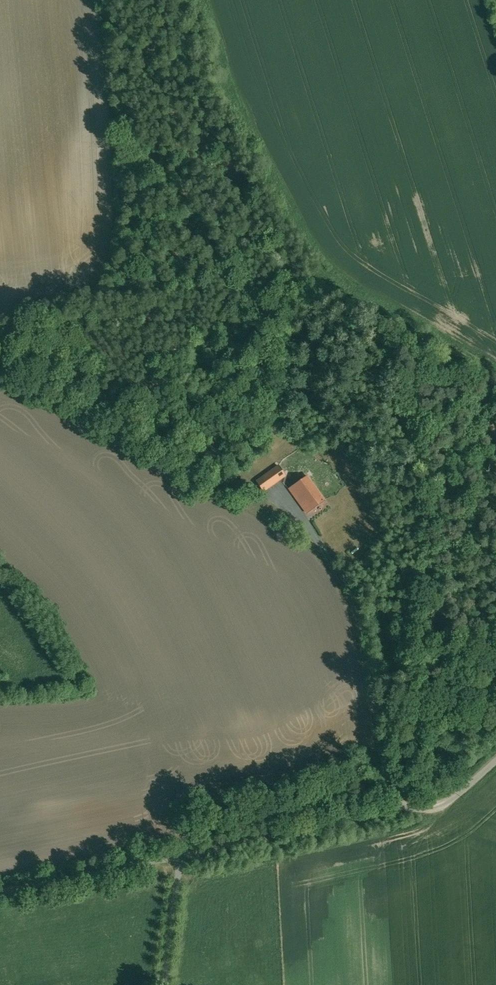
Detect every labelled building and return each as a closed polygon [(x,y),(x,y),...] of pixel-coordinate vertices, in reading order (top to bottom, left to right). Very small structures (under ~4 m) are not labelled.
[(278,466),(262,478),(268,487),(285,476),(278,466)] [(306,477),(289,488),(307,513),(323,501),(306,477)]
